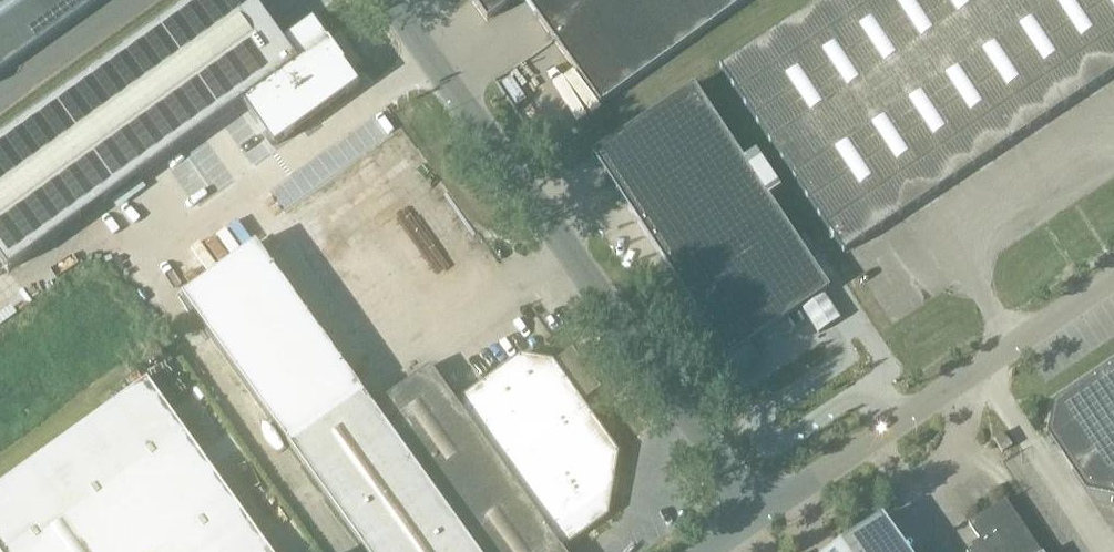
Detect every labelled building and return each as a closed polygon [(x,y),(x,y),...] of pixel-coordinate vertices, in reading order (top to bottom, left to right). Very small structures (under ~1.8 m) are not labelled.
[(8,270),(243,103),(274,146),(360,85),(313,20),(283,42),(253,0),(193,0),(0,138),(0,259),(8,270)] [(100,0),(0,0),(0,72),(100,0)] [(488,19),(515,0),(474,0),(488,19)] [(601,104),(745,0),(526,0),(601,104)] [(1113,73),(1113,0),(820,0),(720,67),(844,253),(1113,73)] [(811,301),(830,289),(694,85),(592,153),(624,200),(728,357),(752,340),(811,301)] [(360,389),(256,243),(182,296),(287,441),(360,389)] [(561,548),(607,515),(618,452),(552,361),(521,356),(457,402),(431,366),(374,407),(360,389),(287,441),(366,551),(564,551),(561,548)] [(1054,401),(1048,432),(1086,489),(1113,494),(1113,361),(1054,401)] [(147,379),(0,485),(0,551),(271,551),(147,379)] [(1002,452),(1012,446),(1003,432),(993,439),(1002,452)] [(1006,500),(969,524),(981,543),(967,551),(1041,551),(1006,500)] [(883,517),(834,551),(908,551),(883,517)]
